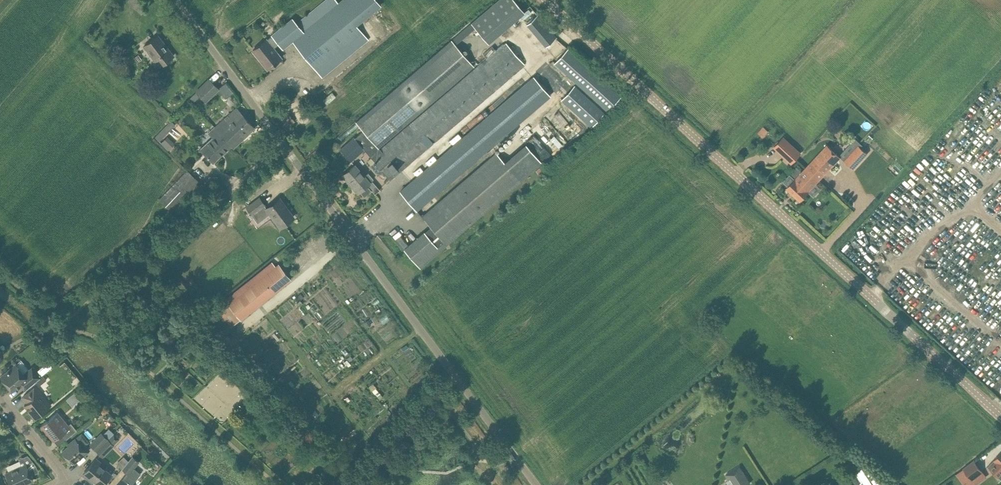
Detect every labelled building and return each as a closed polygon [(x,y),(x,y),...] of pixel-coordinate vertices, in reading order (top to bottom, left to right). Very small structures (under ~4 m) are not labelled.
[(381,5),(376,0),(342,0),(338,3),(335,0),(324,0),(296,23),(292,19),(266,40),(266,39),(261,44),(253,50),(268,69),(276,63),(281,58),(273,48),(288,36),(322,77),(368,40),(356,26),(381,5)] [(526,12),(516,0),(497,0),(471,21),(488,42),(526,12)] [(538,15),(527,24),(546,46),(556,37),(538,15)] [(166,62),(173,56),(158,35),(144,46),(155,60),(161,56),(166,62)] [(524,65),(505,43),(381,150),(379,148),(474,66),(451,39),(356,121),(364,130),(355,138),(354,137),(340,149),(351,161),(364,149),(390,180),(524,65)] [(567,48),(554,63),(608,112),(621,97),(567,48)] [(533,76),(400,191),(417,210),(550,95),(533,76)] [(218,89),(209,79),(196,92),(189,99),(192,103),(200,96),(205,101),(218,89)] [(226,98),(233,92),(226,82),(219,87),(226,98)] [(575,85),(561,99),(591,127),(604,112),(575,85)] [(229,114),(215,127),(233,147),(247,134),(254,128),(236,108),(229,114)] [(287,126),(295,120),(289,111),(281,117),(287,126)] [(214,137),(200,149),(213,162),(231,146),(233,147),(215,127),(209,132),(214,137)] [(544,145),(551,153),(562,143),(554,135),(544,145)] [(168,151),(175,144),(167,136),(160,143),(168,151)] [(783,137),(774,147),(792,163),(800,153),(783,137)] [(868,153),(861,147),(863,145),(856,139),(840,156),(844,160),(853,169),(868,153)] [(496,152),(422,216),(446,244),(541,162),(526,144),(504,162),(496,152)] [(827,145),(806,168),(819,180),(841,157),(827,145)] [(354,165),(343,175),(349,183),(351,181),(353,184),(359,191),(360,191),(365,196),(372,190),(367,185),(372,180),(373,179),(368,173),(364,176),(354,165)] [(793,181),(787,188),(800,201),(807,193),(809,191),(819,180),(806,168),(796,179),(795,179),(793,181)] [(199,182),(187,170),(160,200),(172,211),(199,182)] [(252,214),(264,205),(259,198),(247,207),(252,214)] [(280,199),(272,205),(267,209),(280,227),(285,223),(293,217),(292,217),(284,207),(285,206),(280,199)] [(404,249),(420,267),(440,250),(424,232),(408,246),(404,249)] [(401,236),(397,239),(404,249),(408,246),(401,236)] [(231,328),(240,320),(291,279),(279,263),(228,304),(219,312),(231,328)] [(231,338),(228,335),(223,338),(226,342),(223,344),(227,349),(239,340),(235,335),(231,338)] [(37,370),(41,375),(52,367),(48,362),(37,370)] [(16,364),(1,376),(12,390),(20,383),(25,390),(35,382),(41,377),(33,367),(24,374),(16,364)] [(41,377),(35,382),(39,386),(47,379),(43,375),(41,377)] [(30,391),(22,397),(27,403),(24,405),(35,418),(43,412),(51,405),(50,405),(48,406),(38,394),(40,392),(35,386),(30,391)] [(79,396),(83,393),(80,389),(67,398),(70,401),(75,398),(77,401),(81,398),(79,396)] [(66,439),(74,433),(77,430),(71,423),(68,425),(57,412),(41,426),(54,441),(62,434),(66,439)] [(92,423),(92,422),(90,420),(82,427),(84,429),(85,429),(92,423)] [(102,433),(94,441),(90,444),(96,450),(112,434),(110,432),(105,432),(103,434),(102,433)] [(82,433),(75,439),(68,445),(69,446),(62,451),(68,459),(70,457),(74,462),(89,450),(86,445),(89,442),(82,433)] [(102,456),(106,452),(120,439),(114,433),(112,434),(96,450),(102,456)] [(1000,479),(1000,452),(996,458),(994,460),(988,466),(1000,479)] [(141,474),(134,468),(139,461),(137,459),(133,456),(122,468),(127,473),(117,484),(131,484),(141,474)] [(5,473),(11,484),(18,484),(23,484),(33,480),(31,475),(36,472),(37,470),(35,465),(31,460),(26,464),(5,473)] [(107,478),(111,474),(94,460),(89,467),(83,474),(92,482),(94,480),(100,484),(101,484),(107,478)] [(963,468),(957,473),(965,484),(971,480),(982,472),(974,460),(963,468)] [(741,469),(728,478),(731,483),(733,482),(735,484),(736,484),(739,483),(740,484),(752,484),(741,469)]
